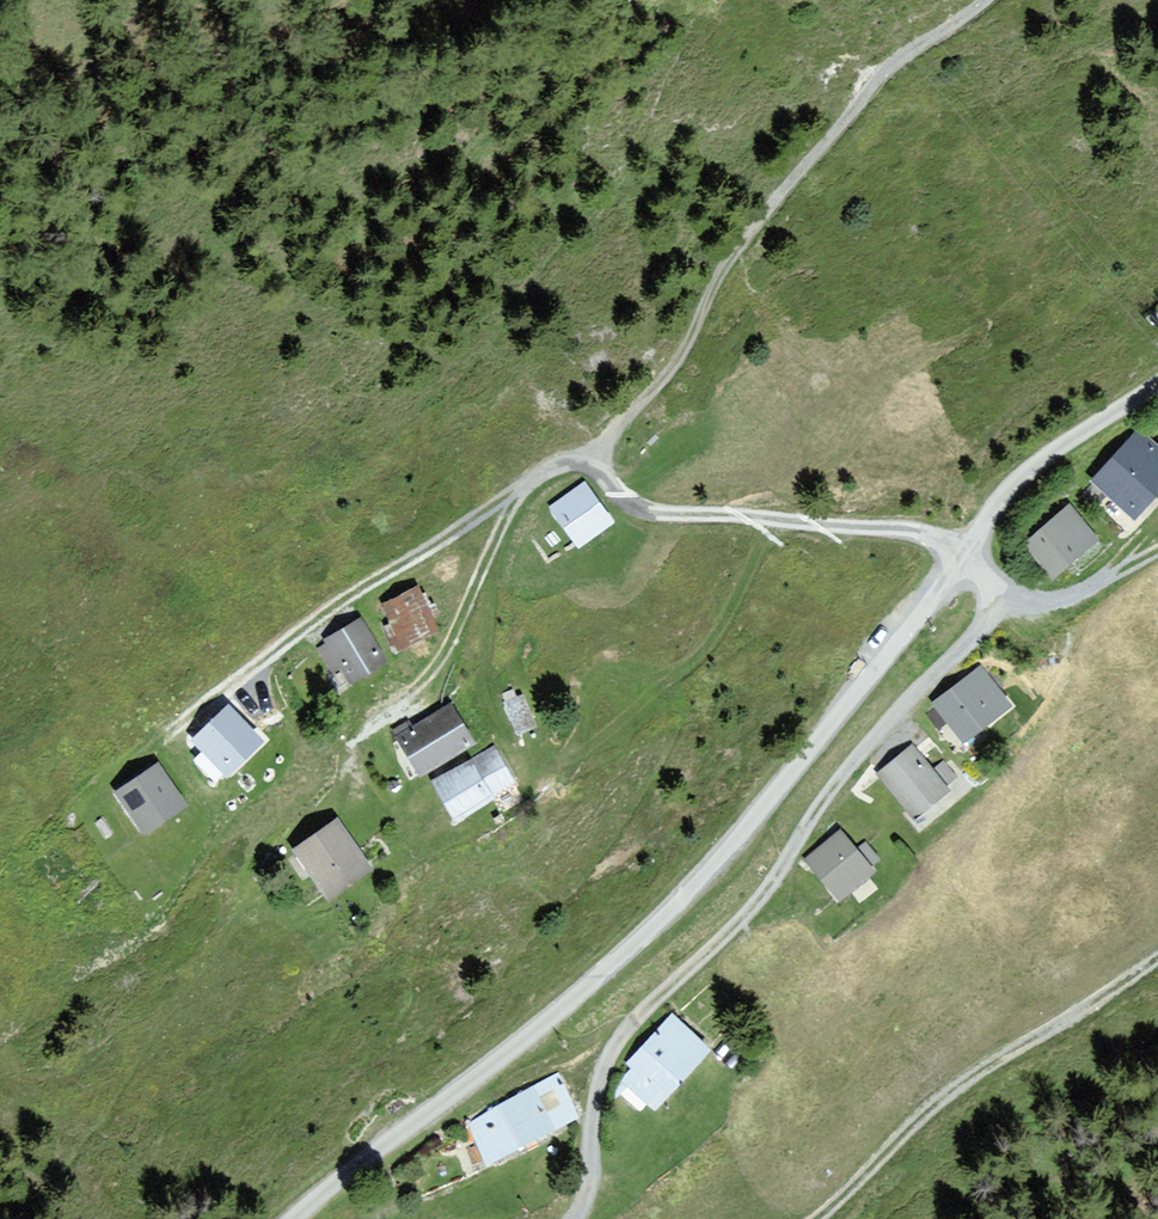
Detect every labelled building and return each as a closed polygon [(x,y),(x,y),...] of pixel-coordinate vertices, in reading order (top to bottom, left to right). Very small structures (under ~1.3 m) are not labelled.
[(1091,481),(1135,520),(1157,495),(1157,446),(1139,429),(1091,481)] [(550,506),(576,545),(613,520),(587,481),(550,506)] [(1072,505),(1023,543),(1048,576),(1098,537),(1072,505)] [(416,587),(382,602),(389,618),(386,620),(398,646),(435,630),(416,587)] [(362,617),(323,639),(326,643),(319,647),(333,670),(340,666),(349,681),(386,660),(362,617)] [(980,665),(932,703),(964,743),(1013,705),(980,665)] [(449,700),(404,727),(402,753),(417,778),(475,743),(449,700)] [(229,709),(191,742),(204,756),(199,760),(219,782),(261,745),(229,709)] [(496,742),(430,776),(452,818),(517,784),(496,742)] [(913,743),(876,774),(913,818),(947,790),(944,786),(958,774),(946,760),(935,770),(913,743)] [(157,767),(117,791),(142,832),(182,808),(157,767)] [(336,819),(290,850),(324,900),(370,869),(336,819)] [(838,832),(806,859),(838,896),(871,868),(868,863),(878,855),(865,840),(854,850),(838,832)] [(620,1080),(654,1113),(712,1052),(672,1015),(629,1060),(634,1065),(620,1080)] [(489,1106),(469,1123),(483,1165),(577,1117),(560,1073),(489,1106)]
